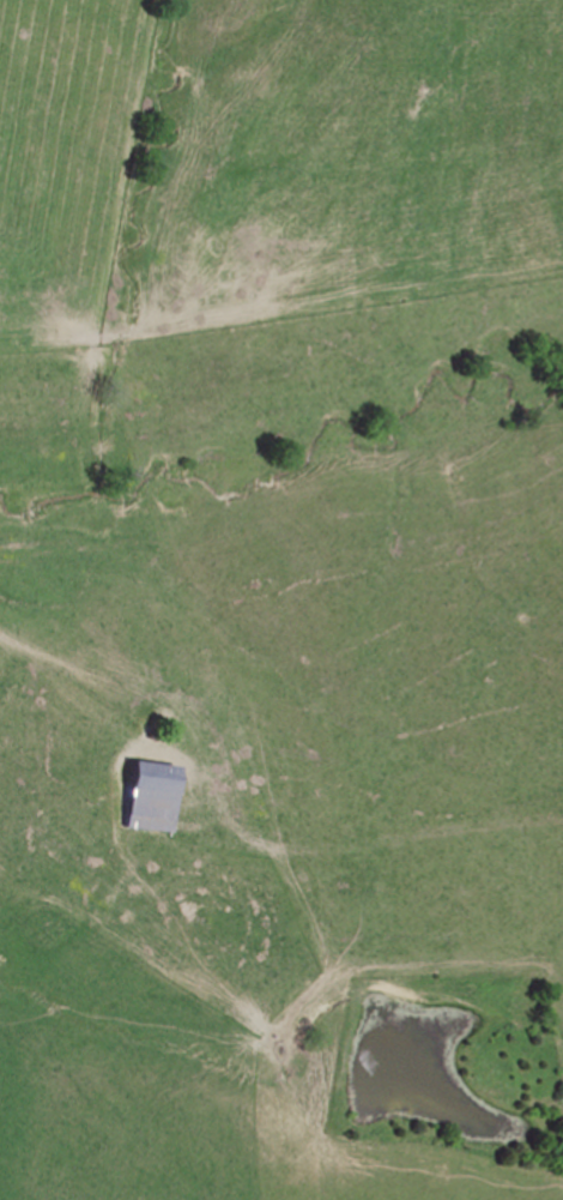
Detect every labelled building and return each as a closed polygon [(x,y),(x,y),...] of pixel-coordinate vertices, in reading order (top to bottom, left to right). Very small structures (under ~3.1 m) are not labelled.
[(176,766),(125,764),(122,831),(173,833),(176,766)]
